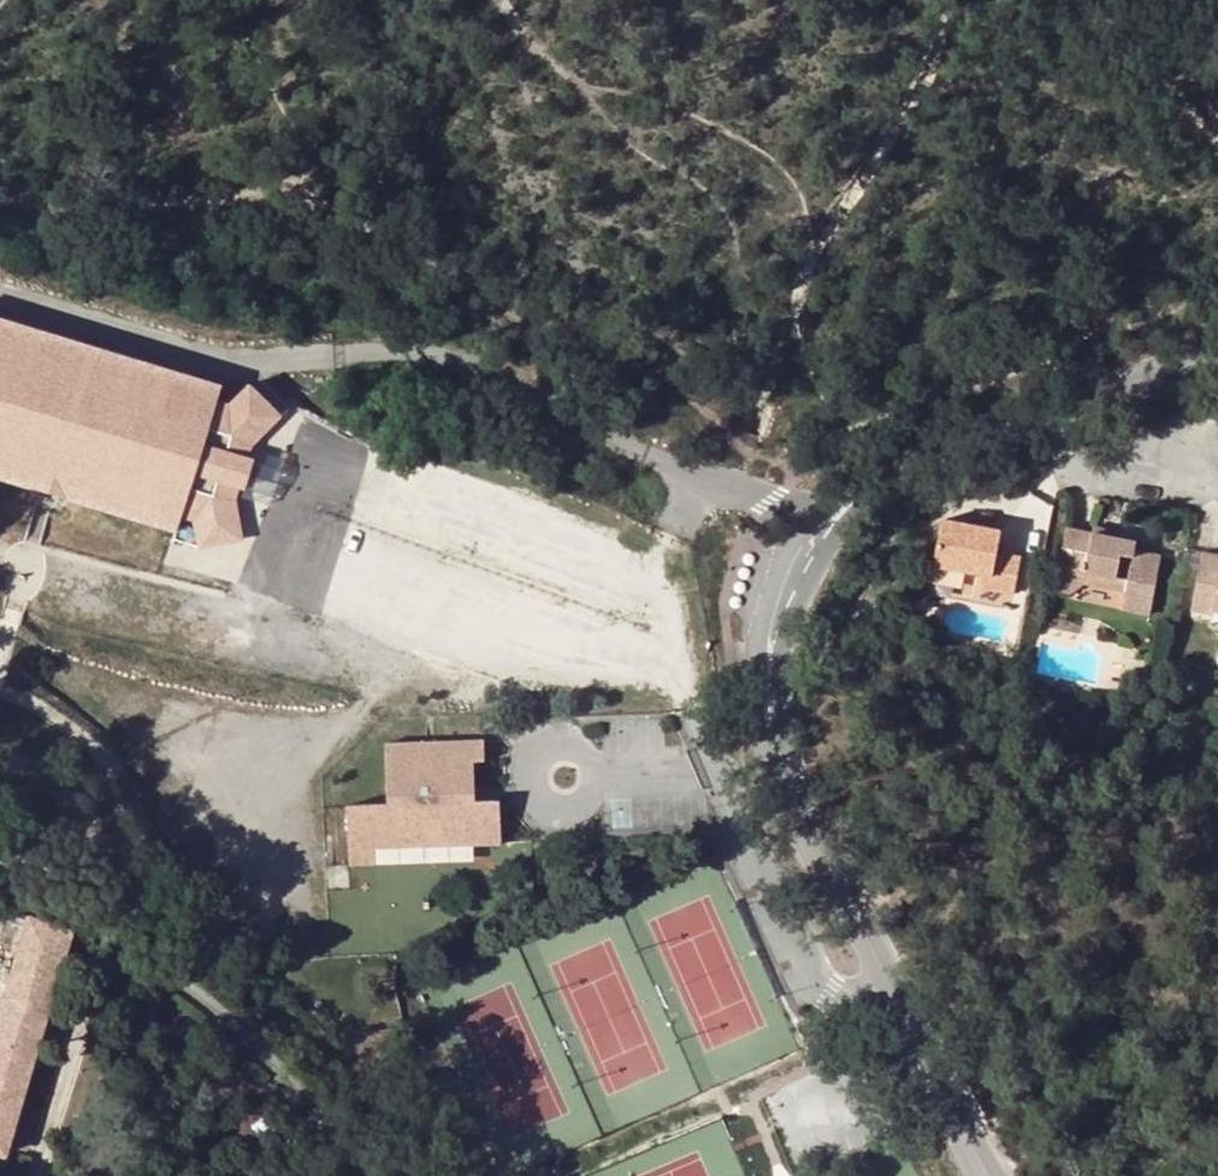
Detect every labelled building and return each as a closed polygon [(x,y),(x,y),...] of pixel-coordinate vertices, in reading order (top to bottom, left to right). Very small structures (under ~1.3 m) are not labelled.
[(0,333),(0,490),(166,538),(169,524),(184,528),(191,566),(234,558),(225,509),(202,502),(178,495),(182,480),(207,487),(230,494),(233,495),(241,466),(238,465),(215,459),(190,451),(195,437),(219,444),(242,451),(278,408),(245,380),(215,414),(202,411),(209,394),(0,333)] [(238,465),(242,451),(219,444),(215,459),(238,465)] [(202,502),(225,509),(230,494),(207,487),(202,502)] [(1002,537),(1009,538),(1011,524),(950,513),(942,557),(989,566),(986,583),(1021,590),(1027,553),(1007,548),(1001,547),(1002,537)] [(1103,520),(1101,527),(1125,531),(1127,524),(1103,520)] [(1148,535),(1125,531),(1101,527),(1074,522),(1061,584),(1075,586),(1090,573),(1134,581),(1131,605),(1160,611),(1171,551),(1146,547),(1148,535)] [(1211,547),(1199,609),(1217,612),(1217,549),(1211,547)] [(371,846),(499,843),(498,800),(460,800),(459,760),(482,760),(481,739),(384,741),(385,802),(345,803),(347,863),(371,863),(371,846)] [(4,1152),(70,929),(26,915),(0,1008),(0,1151),(4,1152)]
